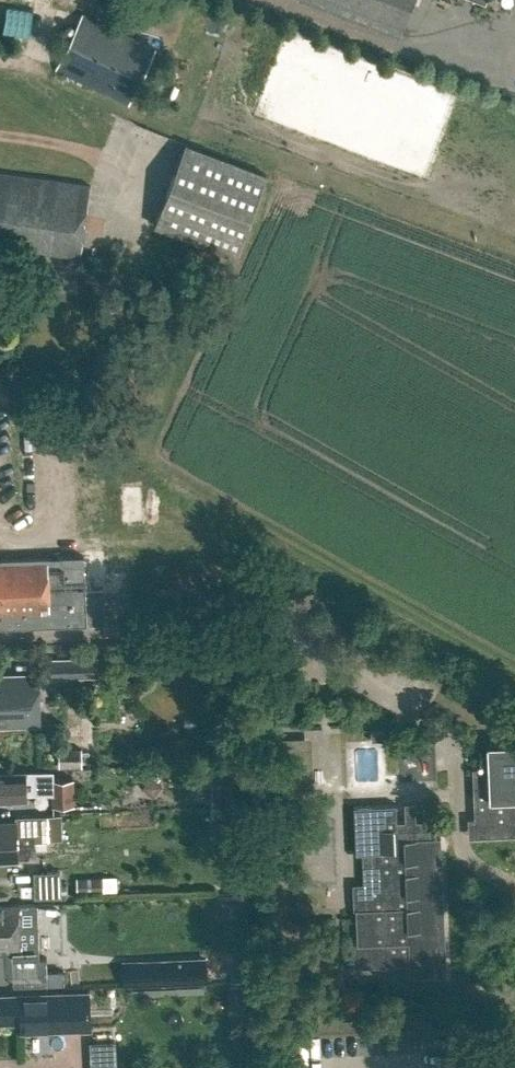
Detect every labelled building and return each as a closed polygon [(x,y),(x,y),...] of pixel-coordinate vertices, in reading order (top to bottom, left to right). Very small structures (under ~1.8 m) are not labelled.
[(115,9),(118,0),(89,0),(115,9)] [(397,33),(410,0),(310,0),(397,33)] [(156,47),(83,12),(55,70),(128,105),(156,47)] [(185,143),(154,224),(237,255),(267,174),(185,143)] [(9,240),(8,247),(80,257),(91,184),(0,171),(0,239),(9,240)] [(142,523),(141,488),(122,488),(123,524),(142,523)] [(84,587),(83,557),(0,561),(0,625),(104,621),(102,586),(84,587)] [(51,677),(103,675),(103,656),(50,658),(51,677)] [(40,725),(38,677),(40,677),(40,675),(0,676),(0,726),(40,725)] [(371,740),(384,739),(384,731),(371,731),(371,740)] [(485,742),(486,766),(470,767),(474,839),(514,837),(514,740),(485,742)] [(82,763),(81,744),(60,745),(60,763),(82,763)] [(0,771),(0,803),(6,802),(10,798),(27,797),(27,793),(52,792),(53,804),(74,803),(73,776),(53,777),(53,768),(0,771)] [(211,771),(213,804),(238,803),(236,769),(211,771)] [(358,911),(353,911),(354,945),(350,945),(351,970),(411,967),(411,978),(446,977),(441,835),(430,836),(429,818),(414,819),(414,812),(404,812),(403,819),(396,820),(395,803),(354,805),(356,853),(361,853),(362,885),(357,885),(358,911)] [(15,820),(0,821),(0,859),(17,858),(16,833),(37,832),(37,837),(49,837),(48,812),(14,813),(15,820)] [(54,893),(53,867),(24,869),(26,895),(54,893)] [(35,947),(34,913),(76,911),(76,901),(17,903),(18,905),(0,906),(0,948),(35,947)] [(204,980),(202,954),(119,960),(121,986),(204,980)] [(0,994),(0,1022),(21,1021),(21,1015),(48,1014),(48,1010),(66,1010),(66,1028),(97,1027),(97,1009),(68,1010),(67,992),(0,994)] [(61,1048),(62,1067),(90,1067),(88,1046),(61,1048)]
